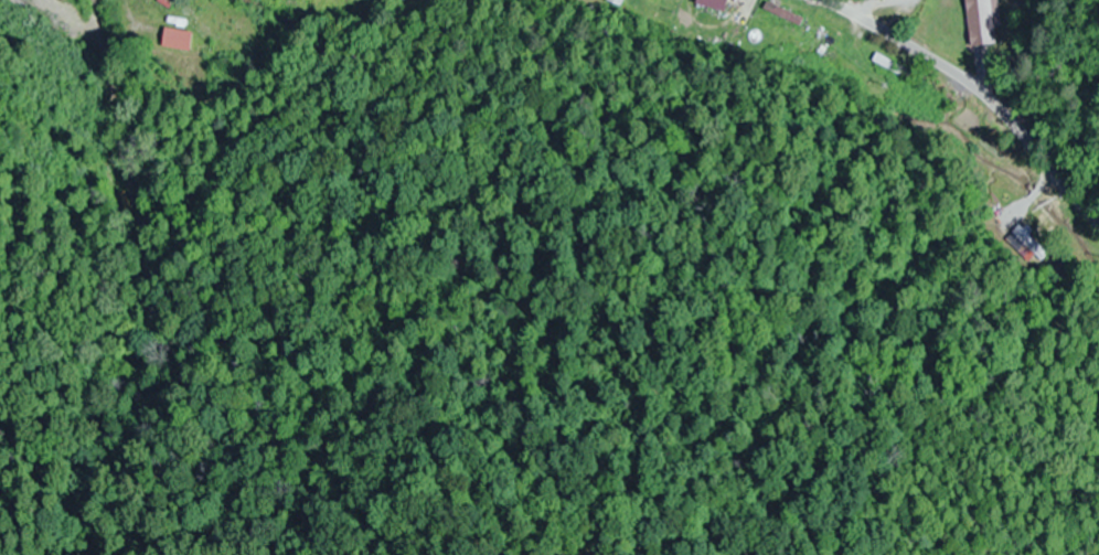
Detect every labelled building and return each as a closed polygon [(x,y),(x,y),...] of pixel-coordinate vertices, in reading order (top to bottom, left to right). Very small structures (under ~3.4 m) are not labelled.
[(696,5),(725,14),(729,0),(697,0),(696,5)] [(995,45),(992,0),(967,0),(971,47),(995,45)] [(1051,253),(1022,225),(1014,233),(1043,261),(1051,253)]
